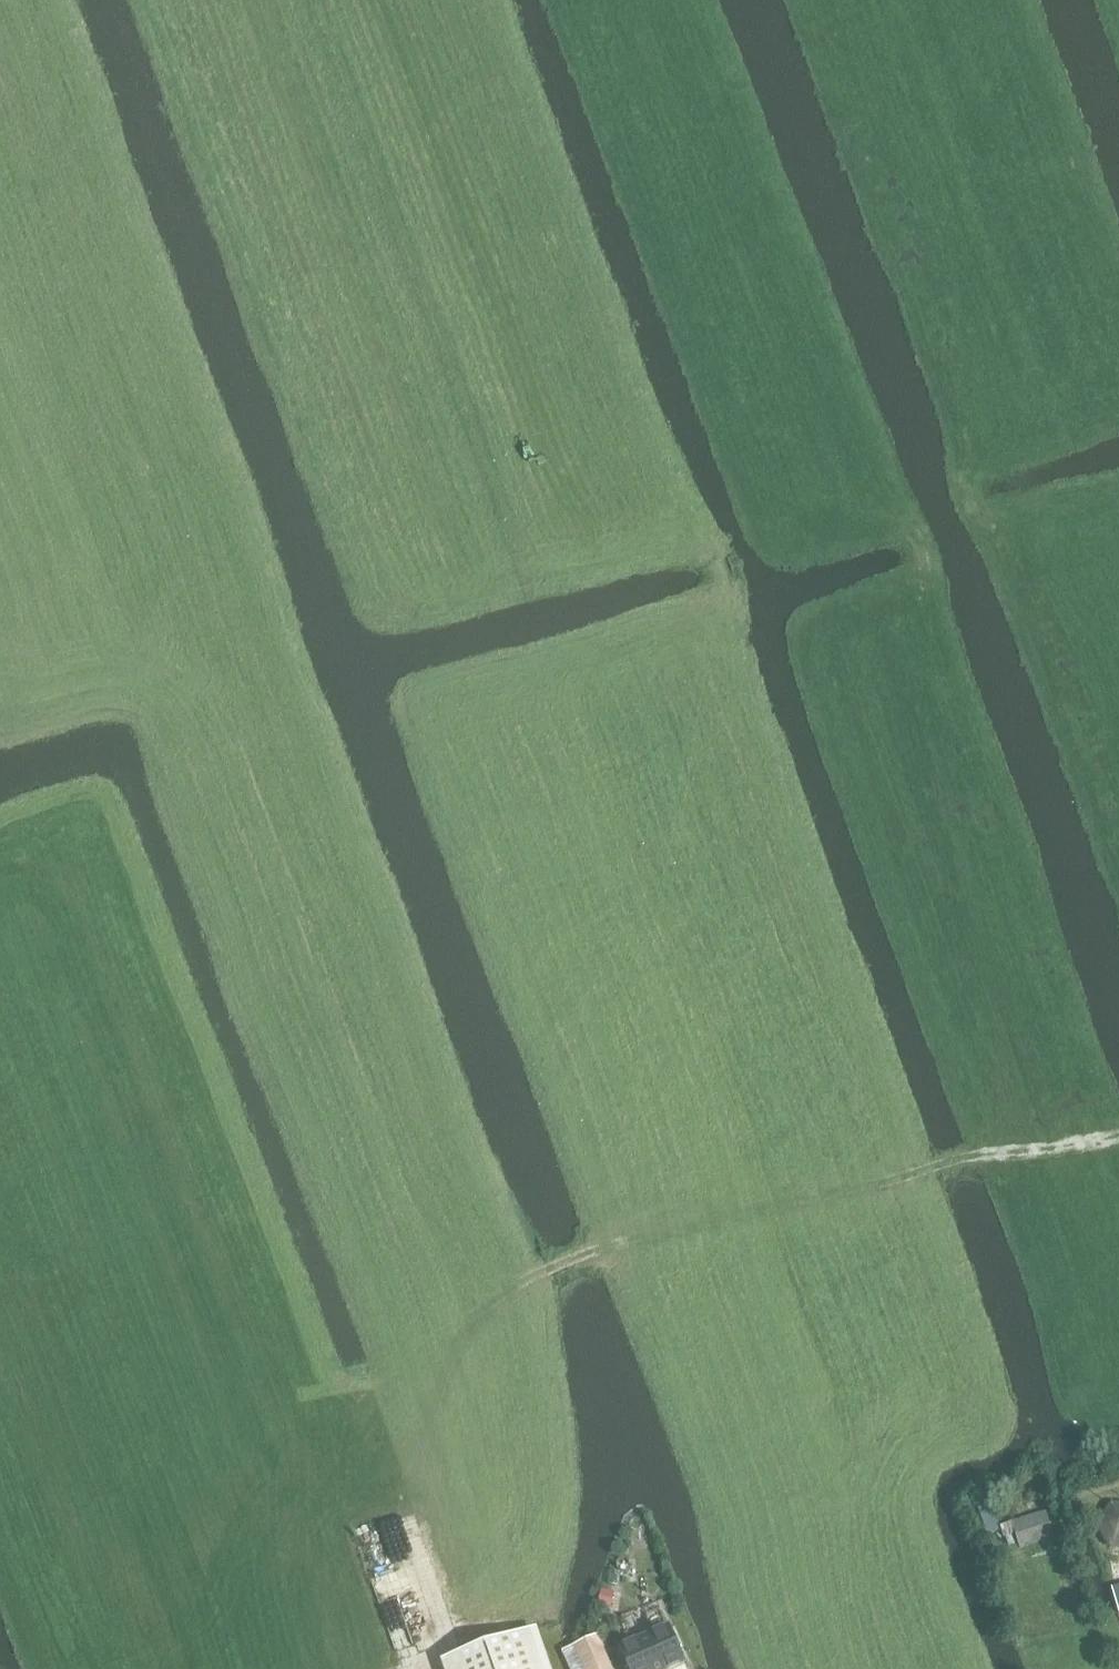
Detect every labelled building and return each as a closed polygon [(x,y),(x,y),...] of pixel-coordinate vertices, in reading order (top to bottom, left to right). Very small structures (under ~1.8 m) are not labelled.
[(997,1494),(996,1495),(1000,1507),(1001,1507),(1013,1503),(1009,1491),(997,1494)] [(993,1503),(980,1508),(988,1533),(989,1535),(1002,1530),(1000,1525),(998,1518),(993,1503)] [(1100,1526),(1111,1547),(1118,1547),(1118,1506),(1113,1505),(1100,1526)] [(1055,1538),(1047,1511),(1012,1522),(1021,1548),(1055,1538)] [(620,1649),(629,1668),(674,1668),(686,1664),(669,1627),(620,1649)] [(443,1663),(445,1668),(551,1668),(538,1630),(443,1663)] [(597,1638),(576,1647),(564,1651),(563,1652),(570,1668),(611,1668),(597,1638)]
